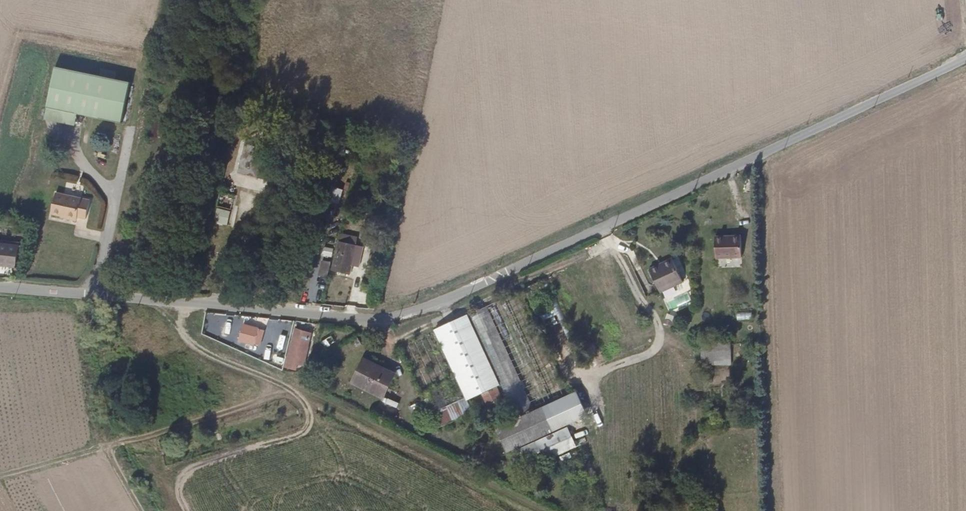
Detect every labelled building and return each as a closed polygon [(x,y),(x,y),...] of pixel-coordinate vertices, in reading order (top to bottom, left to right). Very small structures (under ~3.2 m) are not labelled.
[(51,70),(43,110),(120,124),(128,83),(51,70)] [(238,174),(249,176),(254,153),(242,151),(238,174)] [(229,226),(236,197),(220,193),(213,222),(229,226)] [(56,196),(52,218),(78,223),(78,220),(87,221),(90,203),(56,196)] [(752,235),(727,237),(727,259),(753,257),(752,235)] [(344,245),(339,268),(348,269),(351,258),(356,259),(358,248),(344,245)] [(685,259),(661,270),(672,292),(694,282),(685,259)] [(328,277),(331,262),(321,261),(319,275),(328,277)] [(572,341),(551,289),(544,291),(552,310),(543,313),(557,347),(572,341)] [(736,311),(737,321),(753,319),(752,310),(736,311)] [(666,314),(664,324),(671,325),(673,315),(666,314)] [(231,338),(234,323),(225,321),(221,336),(231,338)] [(249,330),(247,344),(262,346),(264,332),(249,330)] [(431,423),(476,400),(446,332),(413,347),(437,399),(423,406),(431,423)] [(301,334),(295,350),(308,353),(314,338),(301,334)] [(324,348),(335,344),(333,337),(322,340),(324,348)] [(376,363),(366,385),(396,399),(405,375),(376,363)] [(498,387),(485,393),(490,405),(503,400),(498,387)] [(526,397),(524,387),(514,390),(516,399),(526,397)] [(578,393),(495,425),(505,453),(517,449),(523,463),(571,445),(564,425),(587,416),(578,393)] [(387,398),(383,408),(394,412),(398,403),(387,398)]
